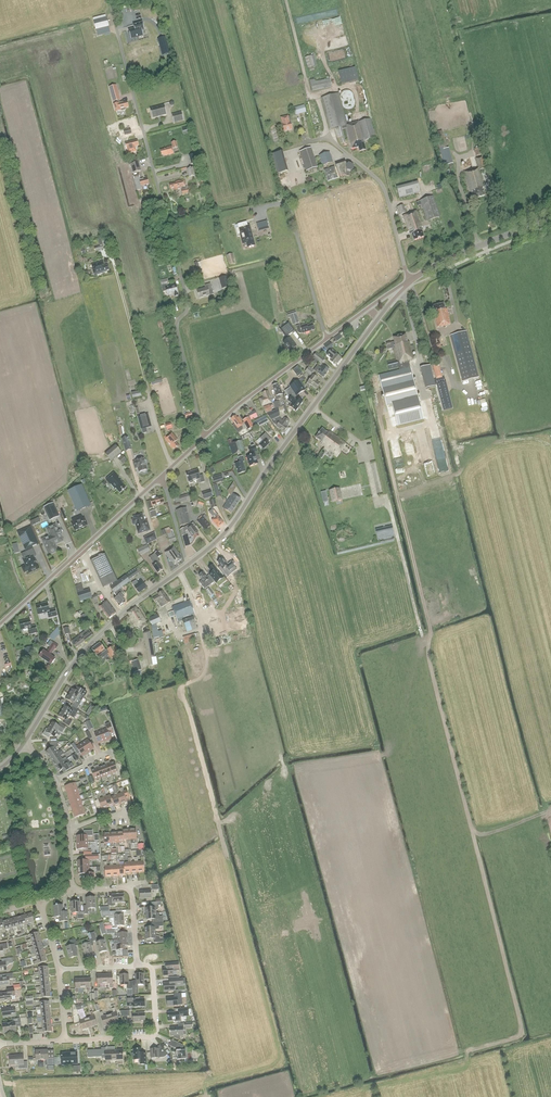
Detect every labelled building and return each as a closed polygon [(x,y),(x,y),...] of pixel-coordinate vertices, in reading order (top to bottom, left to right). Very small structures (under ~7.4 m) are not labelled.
[(109,26),(107,17),(93,21),(95,30),(109,26)] [(132,39),(133,41),(145,38),(144,33),(146,32),(144,25),(135,27),(136,31),(130,32),(131,35),(130,35),(131,39),(132,39)] [(170,53),(165,37),(158,39),(162,55),(170,53)] [(144,50),(143,47),(150,46),(150,45),(149,42),(144,43),(144,44),(143,44),(142,40),(137,41),(132,43),(135,52),(144,50)] [(315,66),(312,56),(305,58),(308,68),(315,66)] [(340,72),(342,85),(359,81),(357,68),(340,72)] [(331,79),(311,82),(313,91),(332,87),(331,79)] [(113,102),(114,101),(115,104),(114,105),(116,112),(121,110),(122,111),(125,110),(125,109),(125,108),(129,107),(127,102),(123,103),(123,102),(119,103),(119,100),(120,100),(117,85),(109,87),(113,102)] [(370,119),(348,125),(340,94),(322,98),(330,130),(336,128),(338,138),(339,137),(341,144),(345,143),(342,130),(345,129),(349,142),(350,142),(352,149),(359,147),(360,152),(366,150),(364,142),(375,139),(370,119)] [(167,114),(164,105),(150,109),(152,118),(153,118),(166,114),(167,114)] [(296,115),(306,112),(304,105),(294,108),(296,115)] [(184,120),(181,112),(172,114),(174,123),(184,120)] [(289,119),(282,121),(284,132),(292,130),(291,123),(290,120),(289,120),(289,119)] [(161,150),(163,160),(178,156),(176,150),(179,150),(177,141),(175,142),(173,133),(161,136),(163,145),(164,145),(165,149),(161,150)] [(440,149),(447,148),(443,134),(437,136),(440,149)] [(136,151),(135,147),(139,146),(137,140),(134,141),(133,141),(125,143),(127,149),(128,153),(136,151)] [(311,148),(300,152),(306,171),(317,167),(311,148)] [(283,152),(272,154),(277,173),(288,171),(283,152)] [(322,166),(333,162),(330,152),(319,155),(322,166)] [(473,199),(484,196),(482,188),(484,187),(479,169),(485,168),(482,158),(476,159),(478,169),(467,172),(467,171),(463,172),(469,193),(471,192),(473,199)] [(130,164),(133,173),(141,170),(139,162),(130,164)] [(351,172),(354,170),(354,167),(352,163),(348,163),(346,164),(346,163),(336,166),(339,176),(345,176),(350,176),(350,172),(351,172)] [(201,174),(199,165),(187,169),(189,177),(201,174)] [(328,182),(338,179),(334,167),(324,170),(328,182)] [(149,184),(148,179),(143,180),(139,180),(139,178),(140,178),(139,174),(133,176),(137,190),(139,189),(139,190),(141,189),(142,187),(145,186),(145,185),(149,184)] [(184,180),(181,181),(176,182),(176,183),(169,185),(171,190),(173,189),(174,190),(182,188),(182,190),(183,194),(189,193),(188,189),(187,189),(184,180)] [(421,192),(419,181),(397,186),(400,197),(421,192)] [(440,217),(433,196),(420,201),(421,205),(420,206),(421,209),(422,208),(427,221),(440,217)] [(399,214),(400,215),(406,213),(406,212),(404,212),(402,206),(398,208),(400,214),(399,214)] [(423,229),(417,212),(416,211),(403,215),(408,231),(409,231),(410,234),(412,234),(414,240),(423,237),(421,230),(423,229)] [(159,224),(157,217),(147,220),(148,227),(150,227),(151,231),(156,230),(155,225),(159,224)] [(262,229),(265,229),(263,221),(256,222),(259,232),(262,231),(262,229)] [(184,239),(183,240),(183,241),(184,240),(185,243),(194,241),(194,242),(201,240),(199,234),(208,232),(206,223),(200,225),(201,231),(198,232),(198,230),(191,232),(192,233),(183,235),(184,239)] [(255,245),(252,236),(251,236),(251,234),(250,230),(240,233),(243,244),(247,243),(248,247),(255,245)] [(235,259),(233,253),(227,255),(229,264),(230,263),(231,265),(235,264),(233,260),(235,259)] [(108,265),(104,266),(103,262),(92,265),(95,275),(107,272),(107,271),(109,270),(108,265)] [(230,286),(227,275),(220,278),(223,289),(230,286)] [(161,287),(163,292),(166,291),(167,295),(174,293),(174,294),(175,297),(179,296),(178,293),(176,285),(167,287),(166,285),(167,285),(165,279),(160,280),(161,287)] [(213,294),(212,291),(210,284),(205,286),(205,288),(197,291),(199,298),(210,296),(210,295),(213,294)] [(433,312),(435,323),(437,328),(450,324),(446,309),(445,309),(443,303),(433,306),(435,312),(433,312)] [(290,318),(293,324),(299,322),(295,311),(287,314),(289,318),(290,318)] [(286,337),(295,331),(288,321),(279,328),(286,337)] [(312,324),(307,325),(307,324),(303,325),(303,326),(301,326),(300,325),(296,326),(298,332),(298,333),(299,333),(300,334),(301,334),(314,330),(312,324)] [(462,382),(478,378),(466,331),(450,336),(462,382)] [(397,424),(423,418),(414,381),(410,367),(408,361),(413,359),(412,353),(415,352),(413,345),(410,345),(409,342),(407,342),(405,335),(393,338),(394,342),(390,343),(390,342),(386,344),(387,346),(388,350),(393,348),(397,360),(387,363),(389,370),(398,368),(399,371),(378,376),(381,389),(382,389),(386,405),(391,404),(397,424)] [(290,337),(283,342),(290,351),(296,346),(290,337)] [(325,346),(328,350),(333,346),(330,342),(325,346)] [(336,363),(337,364),(342,358),(334,352),(335,351),(333,348),(326,355),(332,359),(330,361),(335,365),(336,363)] [(325,359),(316,353),(313,357),(321,364),(325,359)] [(326,374),(329,370),(322,365),(320,368),(317,365),(314,370),(324,378),(326,374)] [(435,386),(430,365),(420,368),(426,389),(435,386)] [(439,365),(433,366),(436,379),(442,378),(439,365)] [(310,375),(314,371),(309,367),(305,371),(310,375)] [(313,375),(312,376),(307,383),(310,385),(310,384),(316,388),(319,383),(316,381),(318,378),(313,375)] [(296,397),(298,395),(298,394),(305,390),(299,380),(291,385),(291,387),(285,392),(290,398),(288,401),(292,403),(290,406),(296,411),(302,402),(296,397)] [(446,382),(437,385),(443,411),(453,409),(446,382)] [(276,395),(277,400),(280,399),(279,395),(282,394),(279,385),(278,386),(277,384),(273,386),(276,395)] [(262,393),(264,399),(260,400),(262,406),(270,403),(269,401),(271,400),(268,391),(262,393)] [(273,403),(275,409),(281,407),(279,401),(273,403)] [(267,413),(273,410),(270,405),(264,407),(267,413)] [(283,421),(278,418),(279,417),(278,409),(267,414),(271,420),(273,423),(277,426),(277,427),(279,429),(279,428),(284,431),(287,427),(286,426),(289,421),(285,418),(283,421)] [(248,414),(251,420),(257,416),(255,411),(248,414)] [(148,414),(138,417),(141,429),(143,434),(148,432),(146,428),(151,426),(148,414)] [(237,417),(236,415),(231,418),(235,423),(232,425),(237,432),(243,429),(241,426),(244,424),(239,417),(237,417)] [(268,421),(265,416),(253,422),(256,428),(268,421)] [(249,417),(243,420),(248,430),(253,427),(249,417)] [(343,446),(346,442),(330,431),(329,432),(327,430),(327,431),(322,428),(316,438),(321,442),(321,443),(325,446),(324,447),(329,451),(330,449),(335,453),(334,454),(337,456),(344,447),(343,446)] [(165,438),(173,448),(174,447),(175,448),(179,445),(175,441),(177,439),(171,432),(165,438)] [(268,442),(271,439),(268,435),(264,438),(265,440),(260,445),(263,449),(269,444),(268,442)] [(215,438),(219,453),(224,451),(225,454),(232,452),(228,442),(225,443),(223,436),(215,438)] [(233,455),(245,451),(242,440),(233,443),(232,439),(228,440),(233,455)] [(111,461),(122,452),(115,445),(105,454),(111,461)] [(256,448),(255,445),(248,448),(251,456),(248,457),(251,466),(258,464),(255,456),(258,455),(256,448)] [(127,460),(122,455),(118,459),(123,464),(127,460)] [(243,462),(245,461),(243,456),(238,457),(240,462),(235,464),(238,474),(246,471),(243,462)] [(147,462),(146,460),(145,460),(144,460),(144,458),(136,461),(133,462),(135,469),(138,468),(139,472),(142,471),(143,472),(144,472),(146,472),(146,471),(146,470),(147,470),(145,464),(146,464),(147,462)] [(94,469),(93,462),(85,464),(87,474),(93,473),(92,469),(94,469)] [(201,482),(205,481),(203,474),(200,475),(198,469),(191,472),(187,474),(189,482),(200,478),(201,482)] [(119,492),(126,487),(122,482),(123,482),(114,472),(106,479),(115,489),(116,488),(119,492)] [(91,505),(82,484),(68,491),(77,511),(91,505)] [(343,500),(340,488),(329,490),(331,502),(343,500)] [(204,499),(213,496),(211,490),(203,493),(204,499)] [(326,491),(319,492),(321,504),(328,503),(326,491)] [(190,500),(188,494),(179,497),(181,503),(190,500)] [(236,506),(240,499),(233,494),(228,501),(236,506)] [(159,498),(151,500),(151,501),(147,502),(149,509),(153,508),(152,506),(159,504),(160,503),(164,502),(163,497),(159,498)] [(217,507),(215,499),(209,501),(211,509),(217,507)] [(231,513),(236,506),(228,501),(223,508),(231,513)] [(60,516),(54,503),(44,507),(50,521),(60,516)] [(190,523),(186,508),(176,510),(180,526),(190,523)] [(213,511),(212,512),(210,513),(215,520),(213,521),(219,528),(223,523),(213,511)] [(142,514),(134,516),(134,519),(133,519),(132,520),(133,523),(134,524),(136,523),(139,533),(150,529),(147,520),(144,521),(142,514)] [(75,531),(87,525),(84,518),(83,518),(82,515),(72,520),(73,523),(72,523),(75,531)] [(207,529),(210,526),(206,521),(207,520),(206,518),(207,517),(205,515),(204,516),(198,520),(204,528),(205,527),(207,529)] [(33,525),(41,521),(39,517),(31,521),(33,525)] [(190,524),(181,530),(182,535),(186,535),(190,533),(192,537),(194,536),(195,538),(199,536),(197,533),(198,532),(193,525),(192,526),(190,524)] [(63,541),(55,525),(47,529),(50,536),(46,538),(47,540),(43,542),(46,547),(45,547),(46,551),(47,551),(49,555),(57,551),(55,544),(63,541)] [(376,530),(378,540),(394,536),(392,526),(376,530)] [(38,544),(30,527),(18,532),(26,550),(38,544)] [(167,534),(168,537),(167,538),(167,539),(168,539),(170,543),(176,541),(172,529),(170,529),(169,527),(165,529),(166,534),(167,534)] [(144,538),(147,544),(156,539),(154,533),(144,538)] [(188,535),(183,537),(185,546),(191,545),(188,535)] [(150,551),(147,545),(138,550),(140,555),(150,551)] [(175,565),(182,559),(178,554),(179,554),(174,546),(165,553),(169,558),(169,559),(170,561),(171,560),(172,561),(175,565)] [(35,555),(32,549),(21,554),(24,560),(26,565),(24,567),(23,568),(24,571),(26,571),(29,570),(30,572),(38,568),(33,556),(35,555)] [(158,558),(161,555),(158,551),(150,557),(155,564),(153,565),(158,572),(163,569),(158,562),(160,561),(158,558)] [(104,587),(117,581),(105,554),(91,560),(104,587)] [(218,561),(217,562),(223,569),(227,566),(229,570),(232,574),(239,569),(236,566),(235,567),(231,562),(229,563),(229,564),(227,562),(226,562),(223,558),(220,559),(218,561)] [(224,577),(220,571),(219,572),(216,568),(213,565),(209,568),(213,572),(210,575),(216,583),(224,577)] [(138,573),(135,568),(126,574),(129,579),(138,573)] [(211,587),(214,585),(206,575),(203,572),(199,575),(202,578),(202,579),(205,582),(207,581),(211,587)] [(125,592),(121,587),(131,581),(130,580),(129,581),(126,576),(112,587),(116,592),(119,596),(115,599),(120,606),(122,606),(124,604),(124,603),(126,601),(123,597),(125,596),(123,594),(125,592)] [(136,580),(132,583),(139,593),(147,587),(141,579),(138,582),(136,580)] [(76,586),(78,593),(84,591),(82,584),(76,586)] [(92,596),(90,589),(84,591),(78,593),(79,600),(92,596)] [(156,602),(157,602),(161,608),(171,601),(167,596),(166,597),(162,591),(158,594),(159,595),(153,599),(156,602)] [(209,594),(203,598),(210,610),(216,606),(209,594)] [(107,600),(103,604),(105,607),(106,606),(112,616),(116,613),(107,600)] [(172,606),(176,615),(177,620),(195,614),(190,600),(172,606)] [(50,610),(48,602),(43,603),(43,604),(36,605),(38,615),(48,612),(49,618),(57,616),(55,609),(50,610)] [(105,607),(103,604),(99,606),(105,613),(109,618),(112,616),(106,606),(105,607)] [(136,627),(146,621),(139,611),(138,611),(136,607),(127,612),(130,617),(129,617),(136,627)] [(158,615),(149,619),(152,626),(161,622),(158,615)] [(187,632),(197,628),(193,617),(183,621),(186,631),(187,632)] [(32,626),(30,620),(19,622),(21,630),(28,628),(29,634),(37,633),(36,625),(32,626)] [(54,640),(62,632),(57,628),(49,636),(54,640)] [(84,641),(93,635),(89,629),(80,636),(84,641)] [(149,664),(157,663),(156,658),(155,658),(150,633),(144,634),(149,664)] [(200,639),(198,633),(183,637),(185,644),(200,639)] [(76,648),(84,641),(80,636),(72,641),(76,648)] [(57,649),(59,646),(51,640),(48,645),(51,647),(47,652),(44,650),(39,656),(51,665),(55,659),(51,655),(56,648),(57,649)] [(97,657),(106,651),(100,643),(92,649),(97,657)] [(111,659),(117,655),(112,647),(106,651),(111,659)] [(142,670),(138,660),(131,662),(135,672),(142,670)] [(72,689),(69,694),(82,701),(87,693),(81,690),(79,693),(72,689)] [(77,709),(82,701),(69,694),(66,699),(73,703),(71,706),(73,707),(77,709)] [(77,709),(73,707),(71,710),(64,706),(61,711),(70,716),(74,718),(79,710),(77,709)] [(68,719),(70,716),(61,711),(58,716),(65,720),(63,723),(69,726),(72,721),(68,719)] [(89,730),(94,728),(90,720),(85,723),(89,730)] [(62,733),(66,726),(60,723),(59,726),(52,722),(49,727),(57,732),(58,730),(62,733)] [(105,724),(107,729),(101,731),(105,741),(111,739),(109,734),(113,733),(109,723),(105,724)] [(61,734),(57,732),(49,727),(48,729),(47,729),(43,734),(49,738),(51,735),(54,737),(56,734),(60,736),(61,734)] [(105,741),(101,731),(95,733),(98,743),(105,741)] [(94,748),(88,740),(82,743),(88,752),(94,748)] [(55,748),(59,746),(57,745),(59,744),(57,741),(50,742),(50,743),(50,744),(52,748),(46,752),(49,757),(57,751),(55,748)] [(88,752),(82,743),(77,747),(74,743),(71,745),(76,751),(78,750),(83,756),(88,752)] [(64,754),(62,751),(61,749),(57,751),(49,757),(52,762),(61,756),(60,756),(64,754)] [(56,767),(64,761),(67,759),(66,757),(62,759),(61,756),(52,762),(56,767)] [(74,766),(72,763),(70,764),(69,762),(67,759),(64,761),(56,767),(59,772),(62,770),(64,773),(74,766)] [(112,773),(107,761),(105,762),(106,765),(103,766),(106,775),(112,773)] [(109,761),(107,761),(112,773),(117,771),(114,762),(110,763),(109,761)] [(106,775),(103,766),(99,767),(98,765),(96,766),(101,777),(106,775)] [(101,777),(96,766),(94,766),(95,769),(91,770),(95,780),(101,777)] [(65,786),(67,792),(77,789),(75,783),(65,786)] [(118,794),(115,786),(112,787),(115,795),(111,797),(114,805),(115,807),(121,804),(117,795),(118,794)] [(127,802),(124,792),(123,788),(120,789),(121,793),(118,794),(117,795),(121,804),(127,802)] [(79,795),(77,789),(67,792),(69,799),(79,795)] [(111,797),(110,795),(106,796),(105,792),(103,793),(102,793),(103,797),(104,797),(108,807),(114,805),(111,797)] [(81,802),(79,795),(69,799),(71,805),(81,802)] [(104,797),(103,797),(100,799),(99,795),(96,796),(97,800),(98,800),(102,809),(108,807),(104,797)] [(83,808),(81,802),(71,805),(73,811),(83,808)] [(85,814),(83,808),(73,811),(75,817),(85,814)] [(130,839),(129,829),(123,829),(123,832),(124,840),(128,840),(128,844),(131,844),(132,844),(131,839),(130,839)] [(137,838),(136,829),(130,829),(131,839),(132,844),(138,844),(139,838),(137,838)] [(88,836),(92,835),(92,831),(84,831),(85,836),(77,836),(77,843),(88,842),(88,836)] [(111,843),(110,833),(104,833),(104,843),(101,844),(101,848),(107,848),(107,843),(110,843),(111,843)] [(138,872),(144,872),(144,862),(144,861),(149,861),(147,855),(144,855),(144,857),(141,857),(141,862),(138,862),(137,862),(138,872)] [(118,866),(117,866),(113,866),(113,861),(110,862),(110,866),(111,866),(112,877),(118,876),(118,866)] [(124,865),(120,865),(120,861),(116,861),(117,866),(118,866),(118,876),(125,876),(125,873),(124,865)] [(111,866),(110,866),(107,866),(107,862),(103,862),(104,867),(105,867),(105,877),(112,877),(111,866)] [(89,874),(89,867),(78,867),(78,874),(85,874),(85,879),(95,878),(94,873),(89,874)] [(141,898),(151,898),(151,890),(140,891),(141,898)] [(115,903),(124,902),(124,894),(112,895),(112,898),(108,898),(108,906),(115,905),(115,903)] [(96,908),(95,897),(86,897),(87,905),(84,905),(84,912),(85,914),(88,914),(88,908),(96,908)] [(79,912),(79,901),(71,902),(72,913),(77,912),(77,919),(85,918),(85,914),(84,912),(79,912)] [(61,921),(68,921),(68,915),(64,915),(63,905),(54,905),(55,917),(60,916),(61,921)] [(115,926),(124,925),(123,914),(117,915),(117,911),(109,912),(109,916),(115,915),(115,926)] [(32,913),(25,915),(27,924),(32,923),(33,927),(36,926),(32,913)] [(156,917),(156,913),(146,914),(147,920),(154,919),(154,923),(163,923),(163,916),(156,917)] [(27,924),(25,915),(17,917),(20,926),(24,925),(26,929),(28,929),(27,924)] [(20,926),(17,917),(10,919),(13,928),(17,927),(18,931),(21,930),(20,926)] [(14,933),(13,928),(10,919),(3,921),(6,930),(10,929),(11,933),(14,933)] [(128,933),(120,933),(120,929),(112,929),(112,934),(115,934),(115,937),(118,936),(118,940),(128,939),(128,933)] [(28,943),(32,942),(41,939),(39,932),(30,935),(31,939),(27,940),(28,943)] [(93,942),(90,933),(90,932),(88,933),(90,939),(86,940),(87,943),(83,945),(86,955),(93,954),(91,946),(94,945),(93,942)] [(155,935),(155,933),(146,934),(146,940),(154,939),(154,943),(164,942),(164,938),(160,938),(160,937),(157,935),(155,935)] [(43,947),(41,939),(32,942),(33,946),(29,947),(30,950),(34,949),(43,947)] [(75,946),(76,946),(78,945),(77,939),(70,940),(72,946),(70,946),(67,947),(70,958),(78,955),(75,946)] [(129,945),(128,939),(118,940),(118,943),(117,943),(114,946),(112,946),(113,950),(123,949),(123,946),(129,945)] [(107,951),(104,940),(96,942),(99,953),(107,951)] [(45,954),(43,947),(34,949),(35,954),(31,955),(32,958),(36,956),(45,954)] [(47,961),(45,954),(36,956),(38,961),(33,962),(34,965),(47,961)] [(10,963),(13,963),(13,958),(2,959),(2,963),(0,963),(0,972),(7,971),(6,964),(10,963)] [(173,975),(173,969),(179,969),(178,963),(170,963),(170,968),(163,968),(163,976),(173,975)] [(35,975),(40,975),(49,974),(48,966),(39,967),(39,972),(35,972),(35,975)] [(9,979),(14,979),(13,973),(6,974),(6,977),(0,978),(0,987),(10,985),(9,979)] [(50,981),(49,974),(40,975),(40,979),(35,980),(36,983),(40,982),(50,981)] [(105,983),(105,974),(97,974),(98,988),(100,988),(100,983),(105,983)] [(113,974),(105,974),(105,983),(110,982),(110,988),(113,988),(113,974)] [(127,989),(132,989),(132,981),(129,981),(128,975),(120,975),(120,985),(127,985),(127,989)] [(83,987),(83,978),(75,978),(75,992),(78,992),(78,987),(83,987)] [(91,978),(83,978),(83,987),(88,987),(88,992),(91,992),(91,978)] [(184,985),(183,978),(174,979),(174,983),(164,983),(164,991),(175,990),(175,986),(184,985)] [(50,989),(50,981),(40,982),(41,987),(36,987),(36,990),(41,990),(50,989)] [(15,996),(14,988),(7,989),(8,993),(0,994),(0,999),(0,1002),(11,1000),(10,997),(15,996)] [(51,997),(50,989),(41,990),(41,994),(37,995),(37,998),(51,997)] [(167,1006),(182,1005),(182,994),(179,994),(178,994),(176,994),(174,994),(174,998),(167,998),(167,1006)] [(134,1007),(145,1006),(144,999),(135,999),(135,996),(127,996),(127,1002),(133,1002),(134,1007)] [(36,1010),(40,1009),(50,1008),(49,1001),(40,1002),(40,1007),(36,1007),(36,1010)] [(15,1007),(19,1007),(18,1003),(11,1004),(11,1007),(2,1009),(3,1018),(16,1016),(15,1007)] [(51,1016),(50,1008),(40,1009),(41,1014),(37,1014),(37,1017),(41,1017),(51,1016)] [(113,1013),(109,1014),(111,1024),(119,1021),(115,1008),(112,1009),(113,1013)] [(188,1011),(188,1008),(180,1009),(179,1009),(179,1012),(168,1013),(168,1021),(180,1020),(179,1017),(184,1016),(184,1011),(188,1011)] [(91,1017),(87,1018),(90,1027),(97,1025),(93,1011),(90,1012),(91,1017)] [(111,1024),(109,1014),(104,1016),(103,1012),(100,1012),(104,1026),(111,1024)] [(140,1021),(145,1021),(145,1013),(133,1013),(133,1022),(140,1022),(140,1021)] [(90,1027),(87,1018),(82,1019),(81,1015),(78,1016),(82,1029),(90,1027)] [(51,1023),(51,1016),(41,1017),(42,1021),(37,1022),(38,1025),(42,1024),(51,1023)] [(15,1027),(21,1026),(20,1018),(13,1019),(13,1022),(3,1024),(5,1033),(16,1031),(15,1027)] [(52,1031),(51,1023),(42,1024),(42,1029),(38,1029),(38,1033),(52,1031)] [(174,1036),(174,1037),(180,1040),(180,1035),(183,1035),(183,1027),(171,1028),(171,1036),(174,1036)] [(185,1059),(186,1059),(185,1050),(184,1050),(183,1045),(172,1040),(169,1045),(178,1049),(178,1051),(176,1051),(176,1052),(172,1053),(173,1059),(177,1058),(177,1060),(179,1060),(179,1062),(185,1062),(185,1059)] [(168,1055),(160,1045),(157,1047),(157,1048),(155,1049),(151,1049),(151,1058),(164,1057),(168,1055)] [(106,1061),(123,1060),(123,1050),(106,1051),(106,1047),(101,1048),(102,1049),(88,1050),(88,1057),(102,1056),(102,1058),(104,1058),(106,1058),(106,1061)] [(134,1049),(134,1052),(134,1057),(134,1060),(139,1060),(139,1063),(146,1063),(146,1053),(141,1053),(141,1049),(134,1049)] [(55,1065),(54,1057),(48,1057),(48,1050),(36,1050),(36,1060),(46,1059),(46,1065),(55,1065)] [(73,1064),(78,1064),(77,1055),(73,1055),(73,1052),(69,1052),(69,1053),(61,1053),(62,1062),(72,1061),(73,1064)] [(19,1069),(28,1068),(27,1062),(24,1062),(23,1054),(19,1055),(10,1056),(10,1065),(19,1065),(19,1069)]
